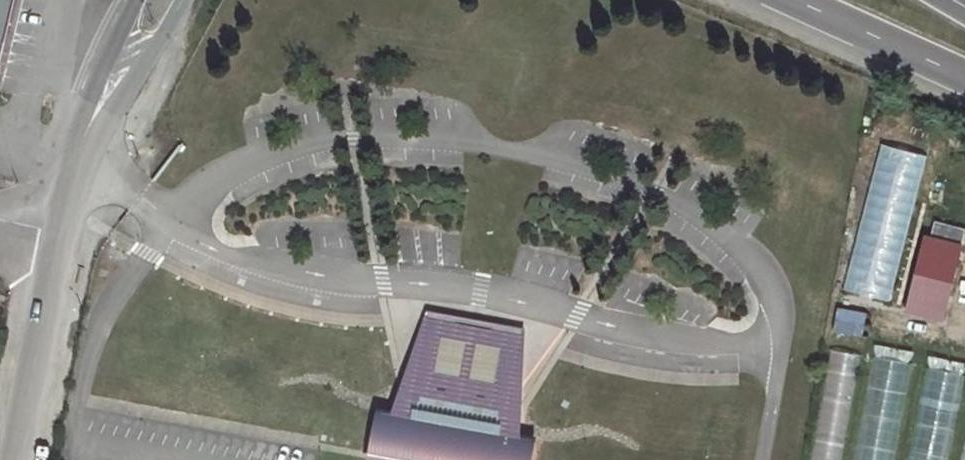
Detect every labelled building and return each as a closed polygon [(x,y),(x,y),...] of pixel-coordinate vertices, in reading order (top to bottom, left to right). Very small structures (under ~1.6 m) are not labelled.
[(12,0),(0,0),(0,51),(12,0)] [(946,318),(963,246),(925,237),(908,308),(946,318)] [(416,459),(481,459),(482,455),(496,457),(495,459),(521,459),(523,428),(522,428),(522,432),(515,431),(516,426),(504,425),(508,406),(499,404),(503,380),(506,380),(504,329),(503,329),(503,334),(486,331),(486,326),(451,320),(450,325),(434,322),(435,317),(434,317),(418,366),(420,367),(416,390),(407,389),(404,407),(392,405),(392,410),(385,408),(386,404),(385,404),(371,451),(396,455),(398,440),(411,442),(409,458),(408,459),(416,459)] [(851,396),(857,354),(831,350),(825,392),(851,396)] [(862,422),(883,424),(881,442),(855,439),(852,459),(893,459),(906,360),(871,356),(862,422)] [(961,373),(924,366),(908,459),(945,459),(961,373)] [(398,440),(396,455),(409,458),(411,442),(398,440)]
